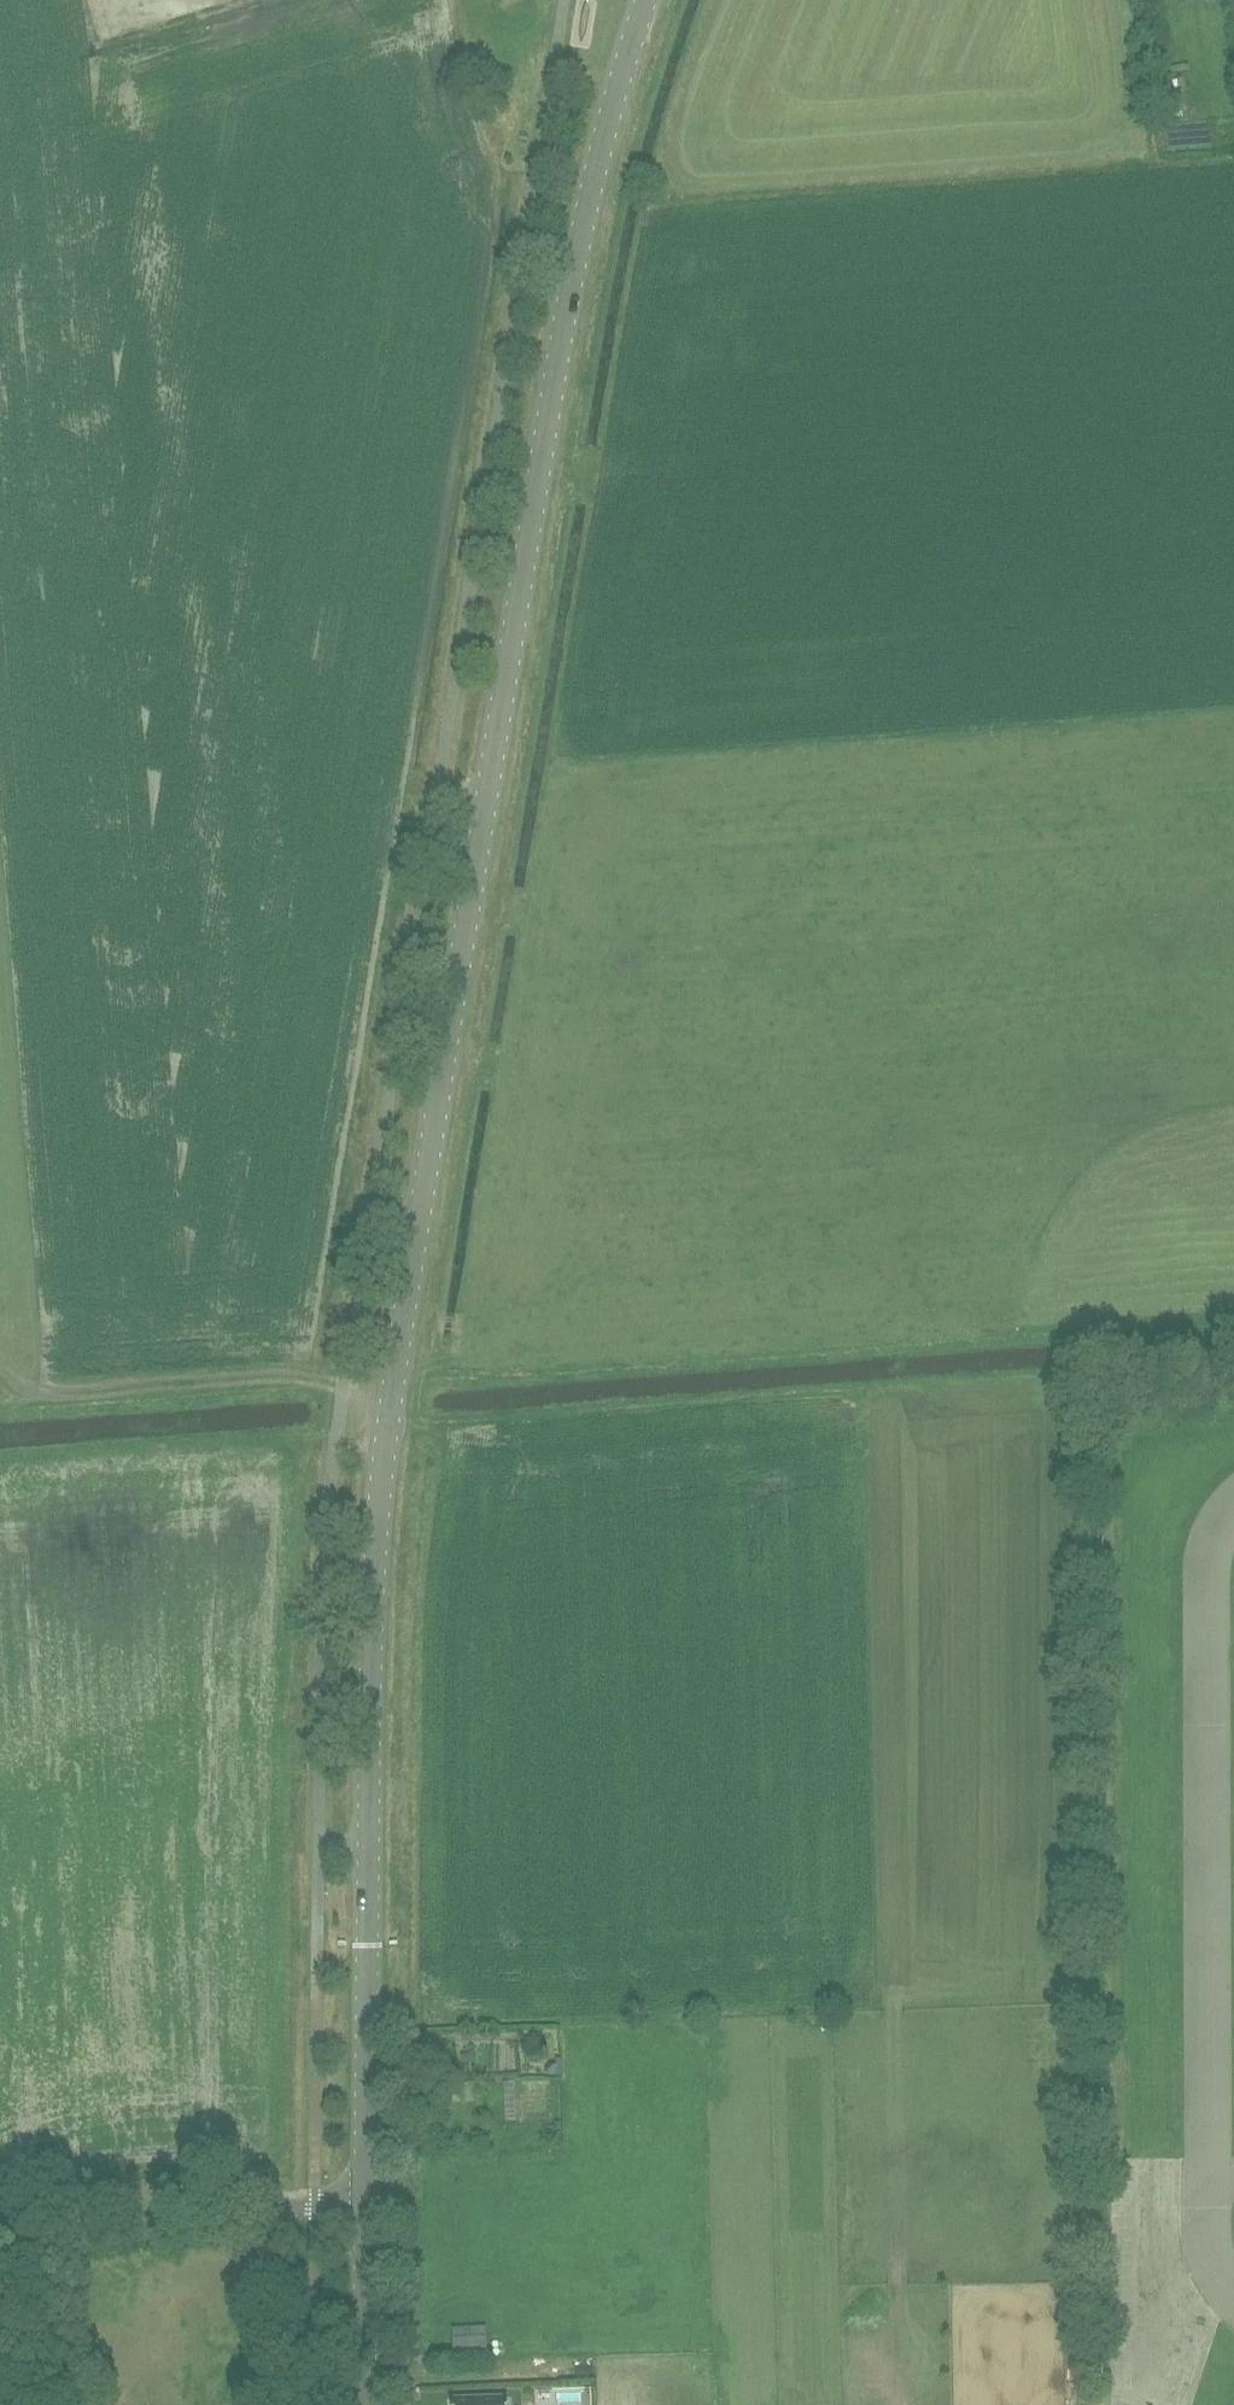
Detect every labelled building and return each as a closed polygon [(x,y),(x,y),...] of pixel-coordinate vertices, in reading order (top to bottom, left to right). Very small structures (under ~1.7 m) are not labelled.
[(1103,1397),(1116,1398),(1116,1381),(1103,1381),(1103,1397)] [(464,2353),(492,2352),(491,2336),(463,2337),(464,2353)]
